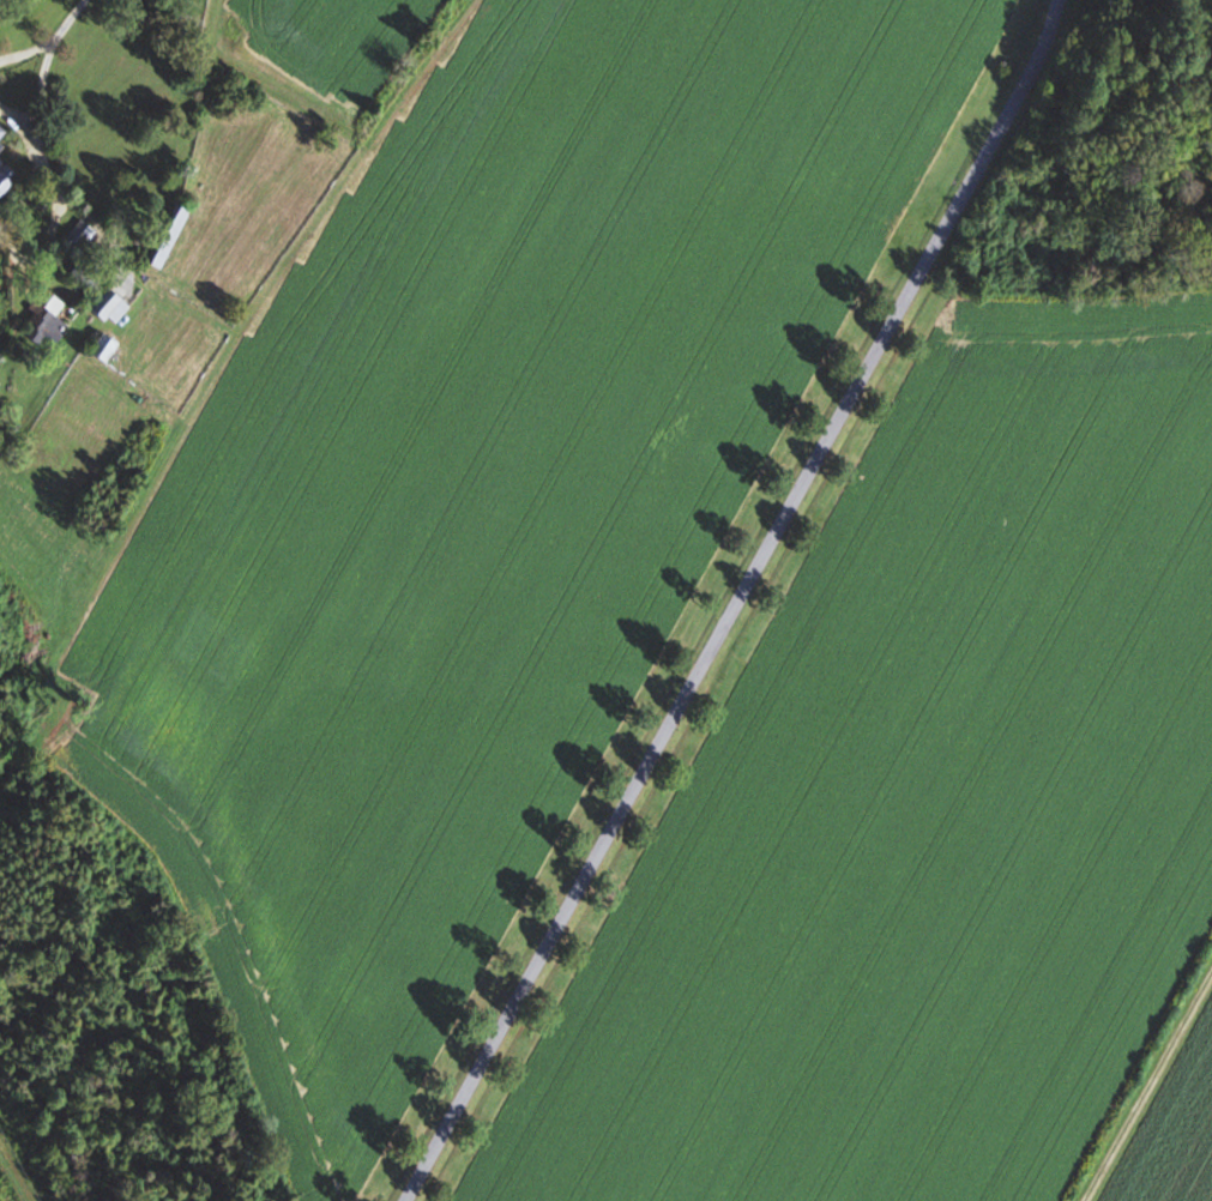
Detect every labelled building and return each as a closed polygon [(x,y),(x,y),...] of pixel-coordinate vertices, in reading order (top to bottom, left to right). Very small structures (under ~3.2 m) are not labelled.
[(16,134),(0,122),(0,156),(16,134)] [(6,199),(23,176),(0,159),(0,195),(6,199)] [(151,265),(166,270),(190,209),(176,203),(151,265)] [(130,311),(90,272),(82,280),(101,299),(93,307),(114,327),(130,311)] [(28,306),(36,314),(29,321),(35,329),(30,334),(47,352),(71,330),(57,315),(65,308),(48,289),(28,306)] [(109,364),(121,345),(106,335),(93,354),(109,364)]
